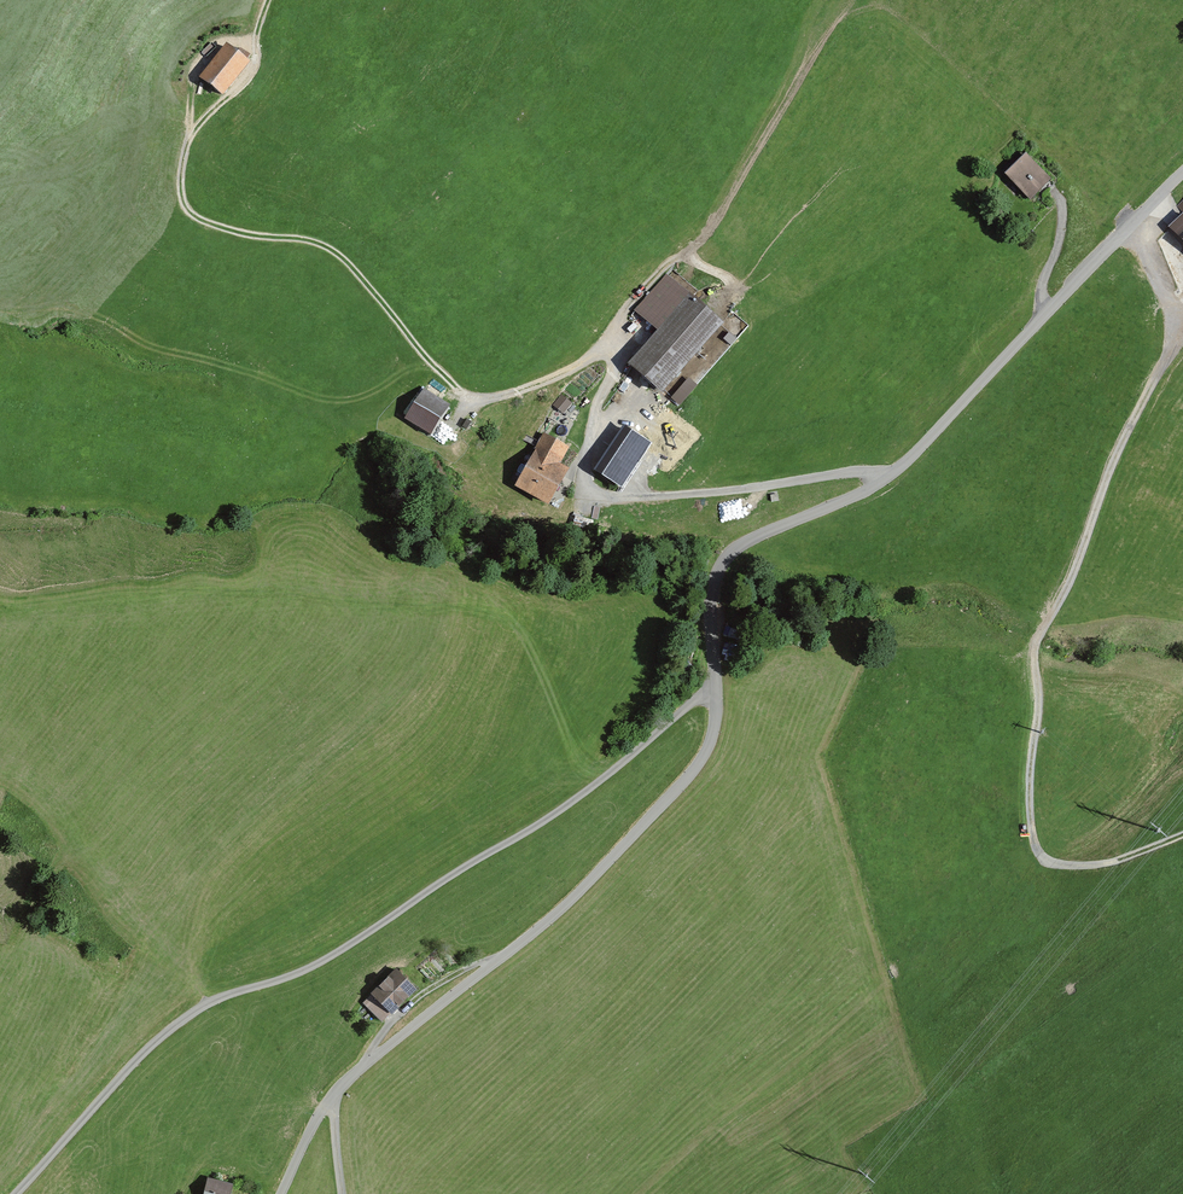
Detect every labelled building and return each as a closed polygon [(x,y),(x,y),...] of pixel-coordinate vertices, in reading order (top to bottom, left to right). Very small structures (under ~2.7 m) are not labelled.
[(228,48),(203,81),(225,98),(251,66),(228,48)] [(1029,158),(1008,179),(1034,206),(1055,185),(1029,158)] [(1168,229),(1182,246),(1182,214),(1168,229)] [(667,277),(635,313),(660,335),(631,367),(667,399),(728,331),(667,277)] [(423,393),(407,421),(435,436),(451,408),(423,393)] [(572,403),(561,395),(553,406),(563,414),(572,403)] [(545,436),(519,489),(554,506),(570,473),(562,469),(572,450),(545,436)] [(612,447),(597,471),(616,482),(631,458),(612,447)] [(399,971),(366,1004),(387,1025),(420,992),(399,971)] [(209,1182),(206,1193),(231,1193),(233,1187),(209,1182)]
